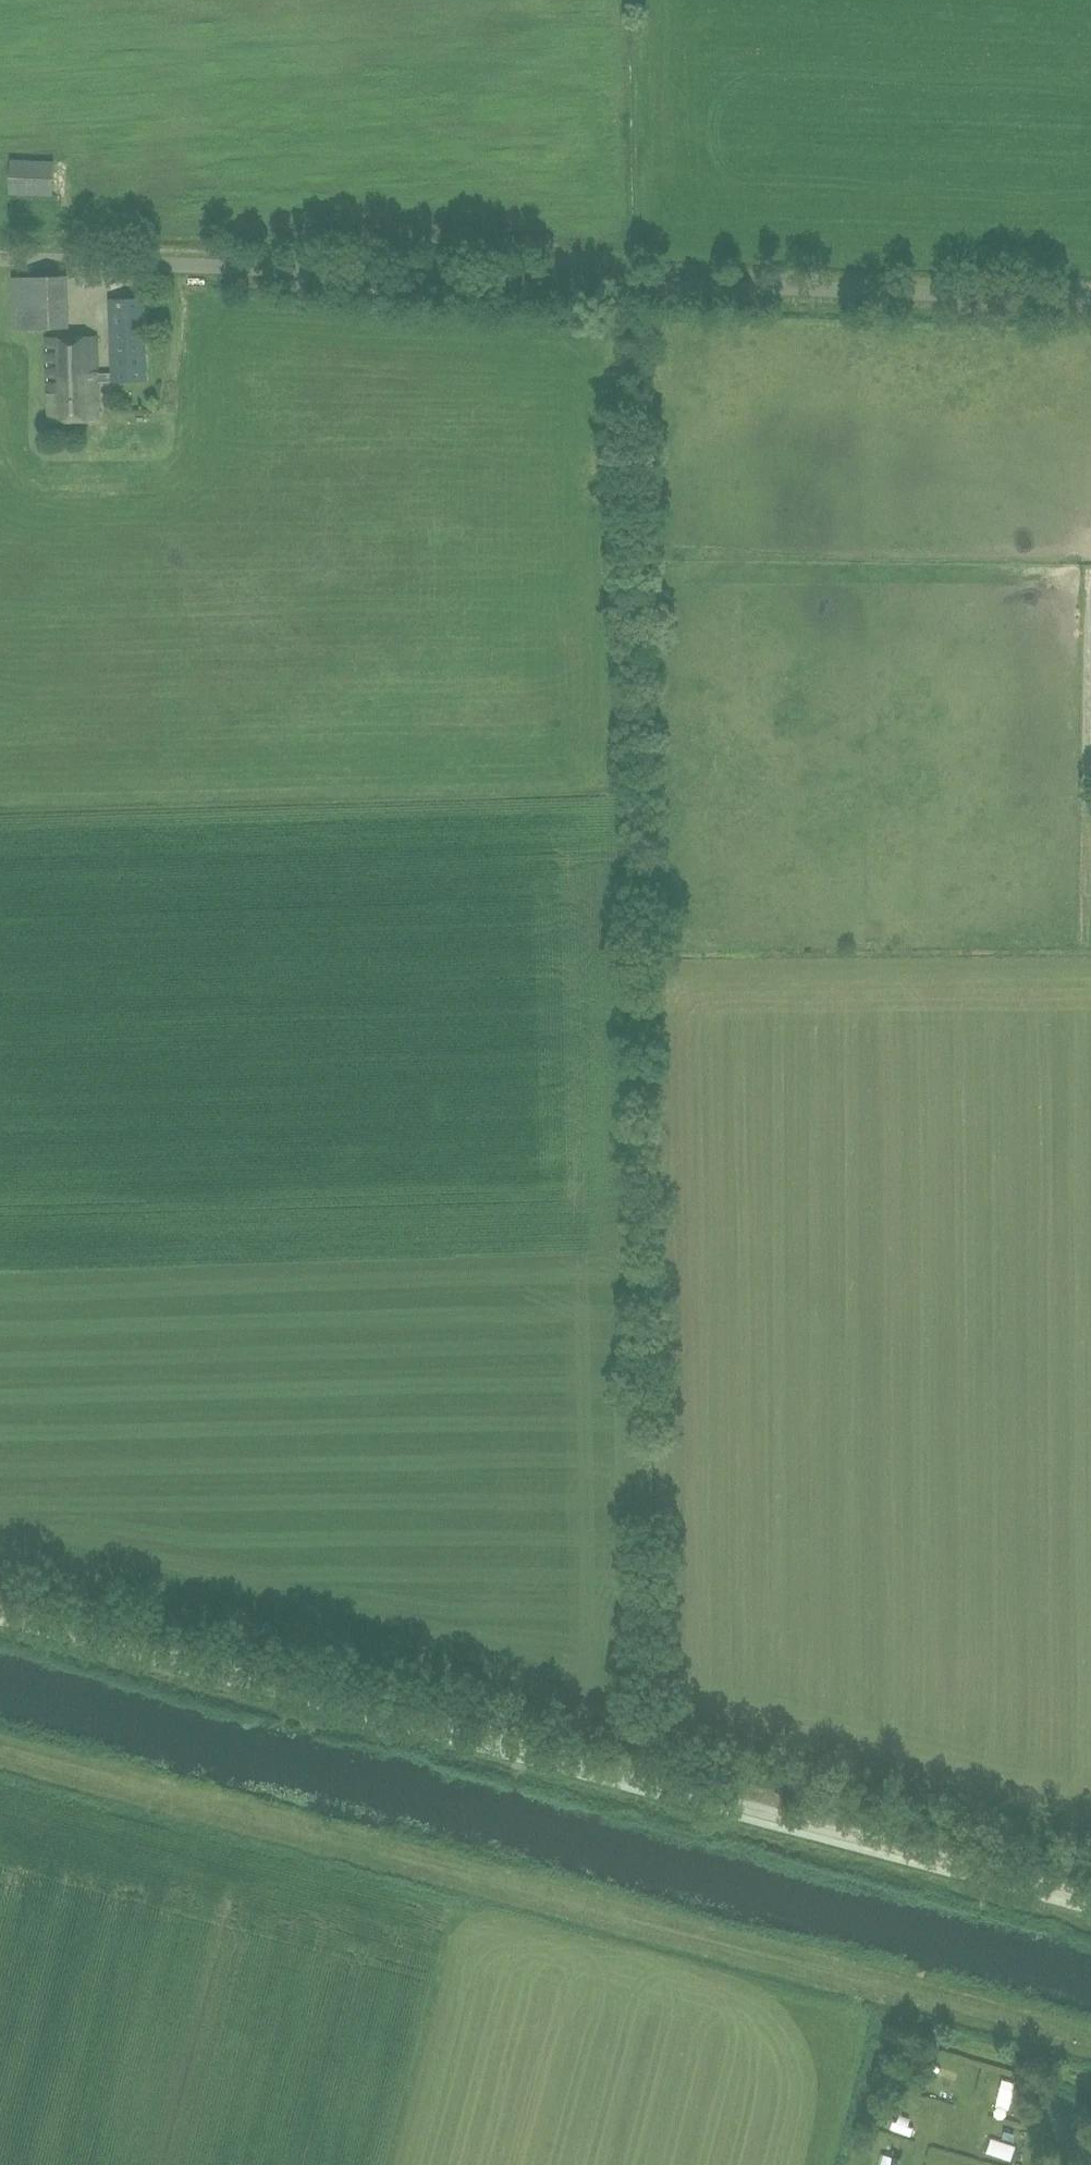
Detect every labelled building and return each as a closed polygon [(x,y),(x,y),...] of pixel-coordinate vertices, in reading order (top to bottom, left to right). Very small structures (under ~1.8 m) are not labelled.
[(10,160),(9,194),(52,195),(54,162),(10,160)] [(13,277),(15,330),(63,328),(61,276),(13,277)] [(147,380),(145,298),(108,299),(111,373),(97,374),(96,336),(46,338),(49,422),(99,420),(97,382),(147,380)] [(998,2074),(995,2083),(1015,2088),(1017,2079),(998,2074)] [(961,2103),(977,2094),(968,2078),(952,2087),(961,2103)]
